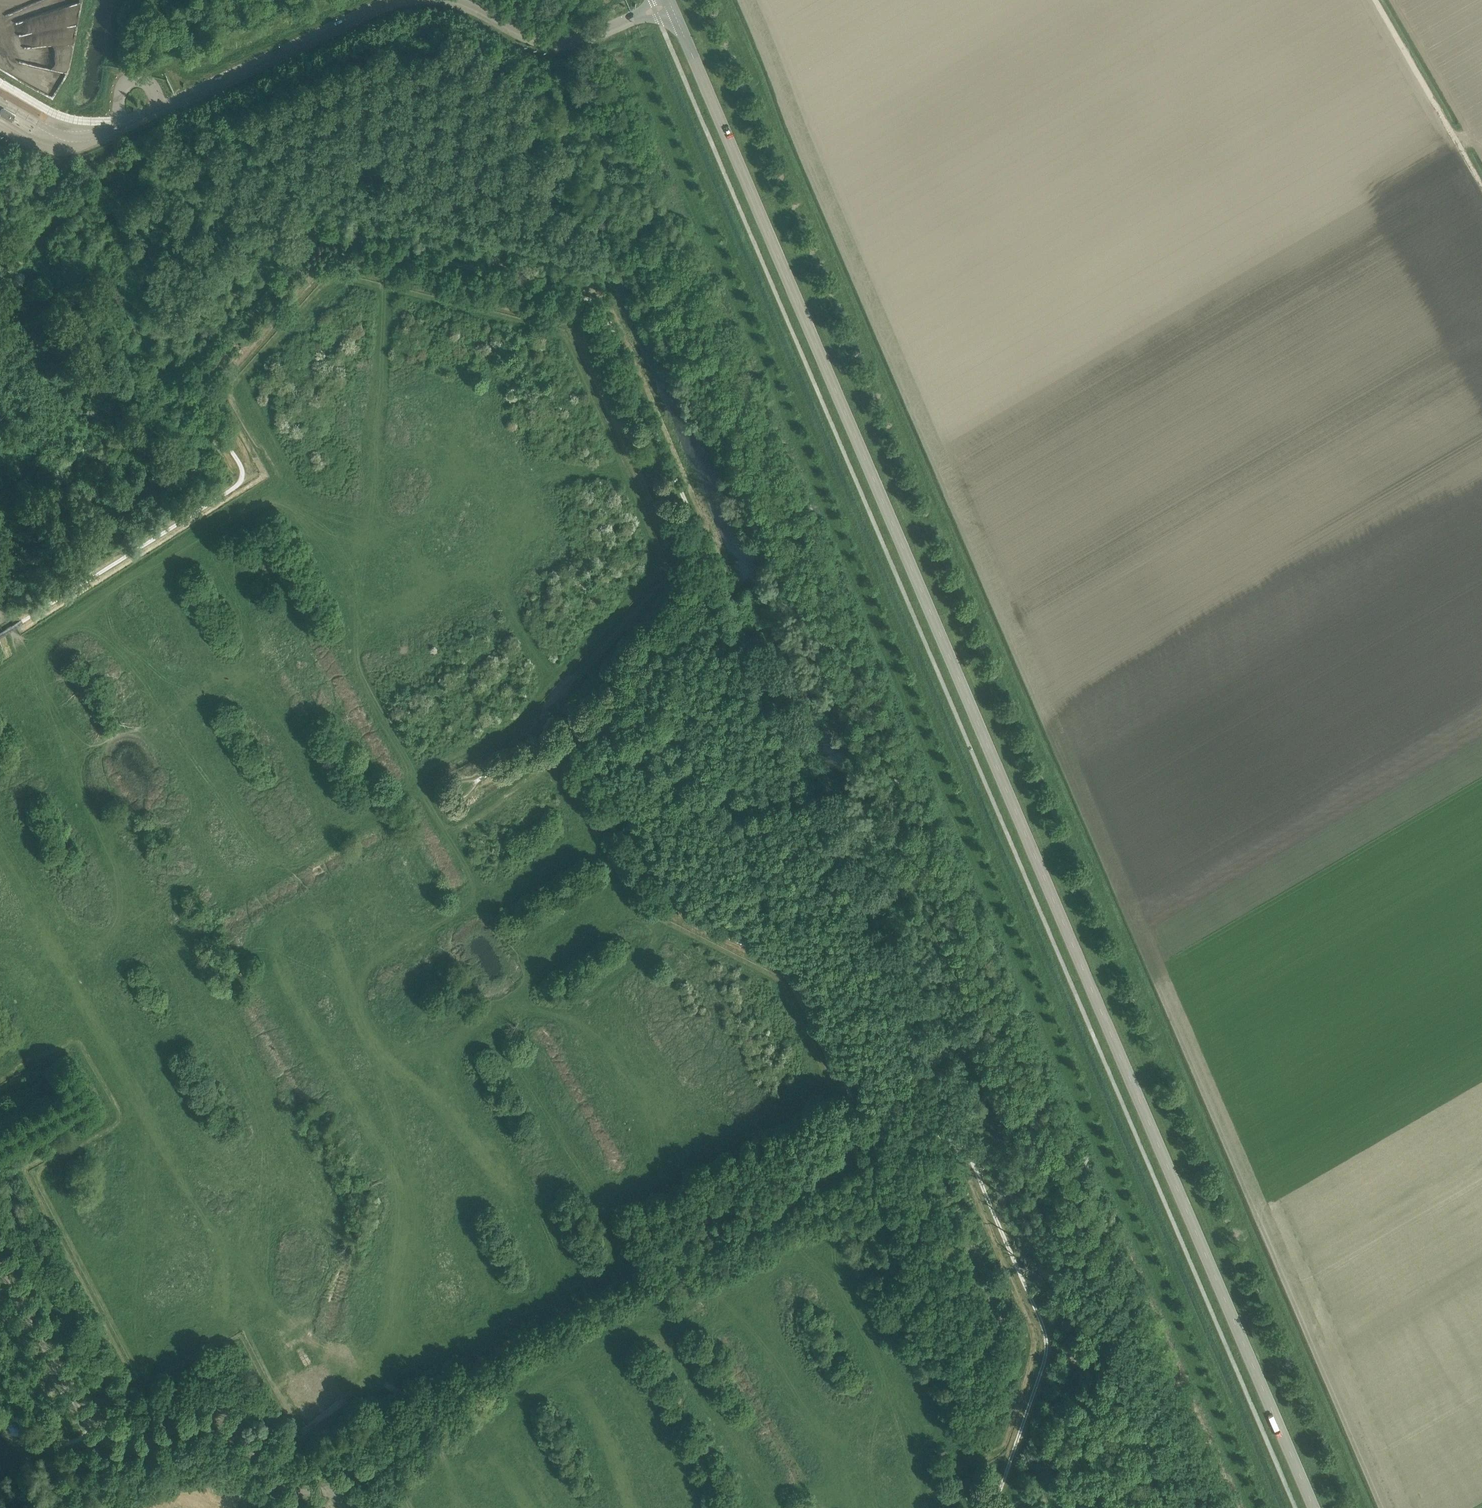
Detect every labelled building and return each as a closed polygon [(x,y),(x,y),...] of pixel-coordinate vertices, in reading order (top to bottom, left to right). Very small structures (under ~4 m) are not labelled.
[(0,111),(0,112),(13,119),(17,113),(3,105),(0,111)]
